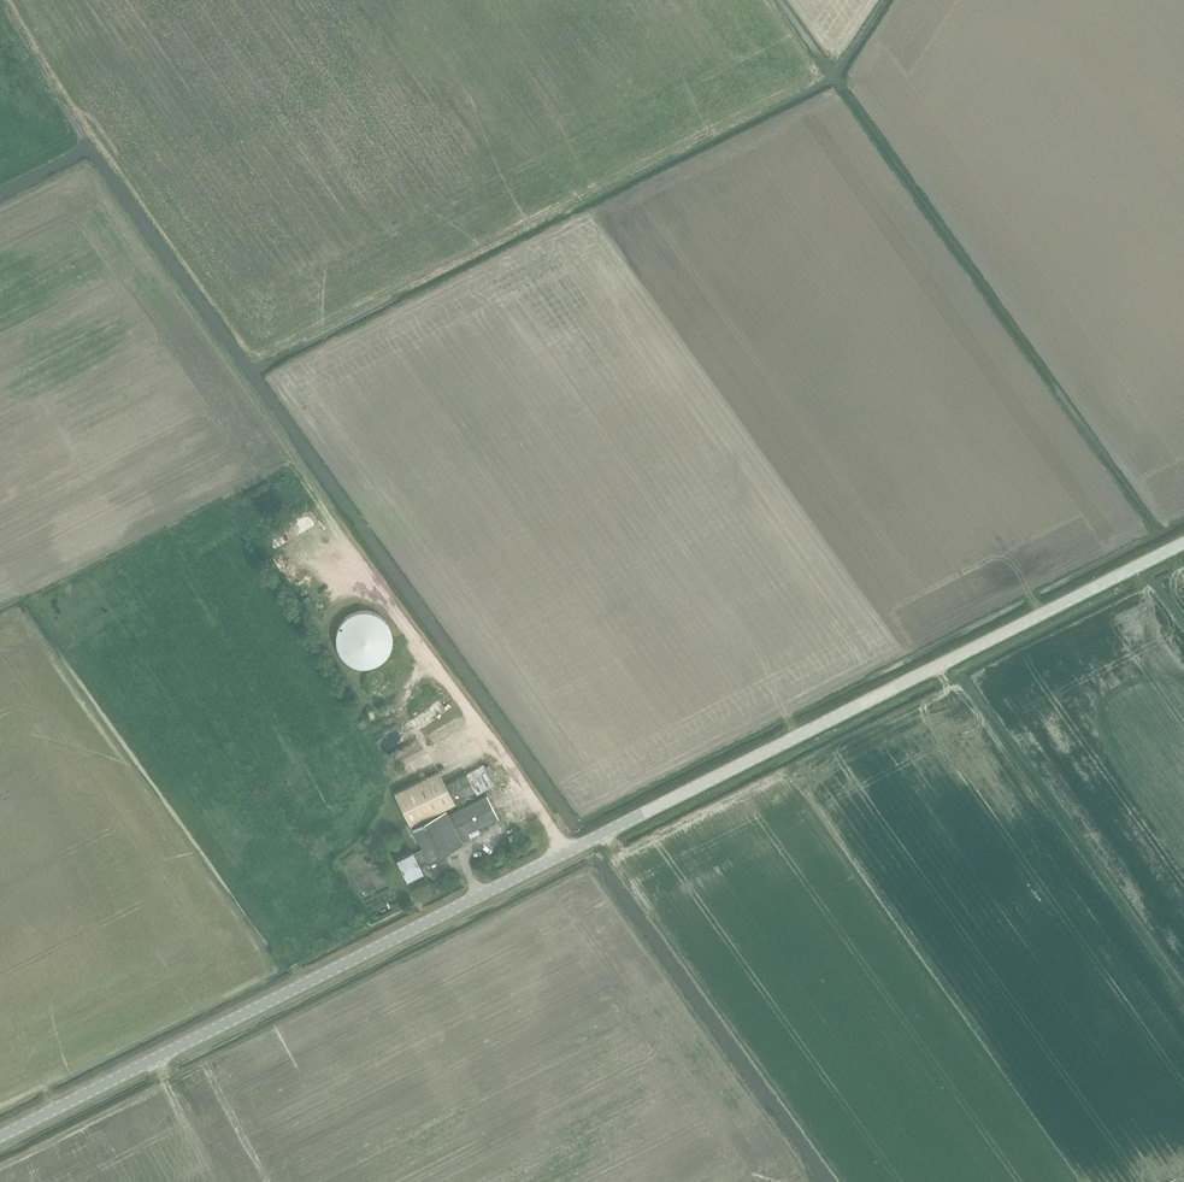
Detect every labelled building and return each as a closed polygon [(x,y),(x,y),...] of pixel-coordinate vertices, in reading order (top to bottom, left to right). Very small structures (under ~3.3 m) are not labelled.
[(360,667),(367,667),(373,665),(378,663),(384,658),(389,652),(391,645),(392,638),(391,630),(388,624),(383,618),(377,614),(370,611),(363,610),(356,611),(349,614),(343,618),(339,624),(336,630),(335,637),(336,645),(338,651),(342,657),(347,662),(354,665),(360,667)] [(410,701),(414,692),(407,690),(404,698),(410,701)] [(449,695),(439,702),(444,709),(455,702),(449,695)] [(468,831),(497,817),(486,795),(447,815),(443,808),(454,803),(452,799),(474,788),(476,793),(509,776),(499,758),(484,766),(483,764),(445,784),(438,770),(394,792),(412,826),(413,826),(424,847),(412,852),(411,850),(396,858),(405,877),(421,869),(418,862),(470,836),(468,831)]
